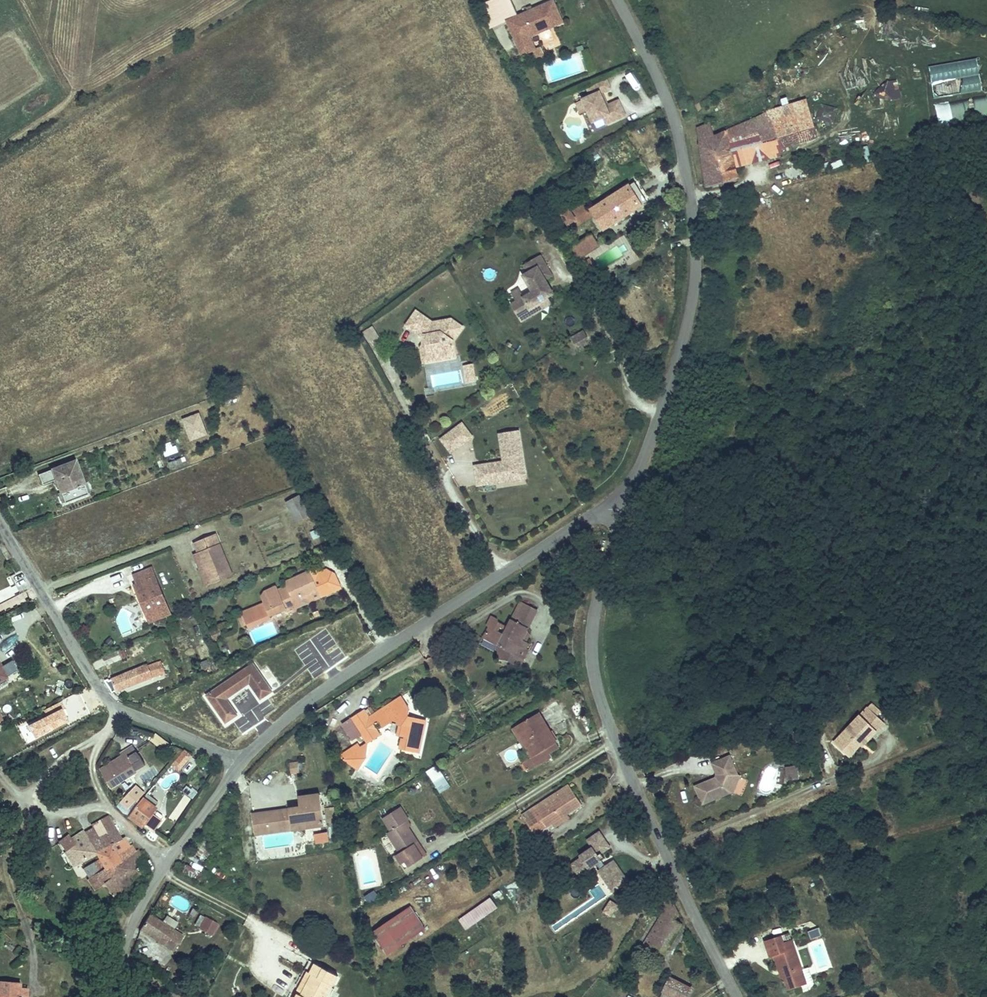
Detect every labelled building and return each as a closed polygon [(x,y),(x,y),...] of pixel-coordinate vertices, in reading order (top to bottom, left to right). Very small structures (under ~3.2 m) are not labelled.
[(495,4),(503,21),(508,19),(525,54),(534,49),(540,47),(539,44),(535,36),(565,21),(554,0),(547,0),(520,13),(513,0),(502,0),(495,4)] [(540,47),(534,49),(539,59),(549,54),(543,42),(539,44),(540,47)] [(582,51),(589,74),(595,72),(589,49),(582,51)] [(978,61),(930,65),(932,97),(981,93),(978,61)] [(620,113),(613,99),(601,106),(593,93),(603,87),(599,79),(580,89),(585,97),(577,101),(583,110),(589,122),(599,117),(603,123),(620,113)] [(889,99),(900,99),(899,81),(889,81),(889,99)] [(986,115),(986,95),(934,104),(938,124),(986,115)] [(583,110),(577,101),(571,105),(576,114),(583,110)] [(822,105),(820,121),(837,123),(839,107),(822,105)] [(738,182),(733,161),(730,148),(764,139),(768,138),(767,130),(770,129),(768,122),(698,147),(709,189),(738,182)] [(730,148),(733,161),(767,151),(764,139),(730,148)] [(606,222),(648,197),(637,178),(595,203),(606,222)] [(584,197),(564,211),(571,221),(590,207),(584,197)] [(598,231),(579,243),(586,255),(605,243),(598,231)] [(546,276),(549,274),(546,269),(552,264),(539,245),(524,256),(529,263),(531,266),(526,269),(535,282),(526,288),(521,280),(513,285),(519,293),(514,296),(522,308),(543,294),(542,291),(550,286),(552,284),(546,276)] [(546,276),(552,284),(555,282),(549,274),(546,276)] [(522,308),(525,312),(554,293),(550,286),(542,291),(543,294),(522,308)] [(414,309),(405,323),(420,334),(423,333),(424,341),(421,342),(419,345),(420,353),(439,350),(440,356),(453,354),(450,338),(460,325),(449,317),(430,320),(414,309)] [(588,318),(576,326),(580,332),(592,324),(588,318)] [(374,327),(370,321),(362,326),(366,333),(374,327)] [(592,324),(580,332),(589,332),(592,324)] [(439,350),(420,353),(421,359),(440,356),(439,350)] [(473,378),(471,361),(462,363),(465,379),(473,378)] [(189,439),(208,433),(200,411),(182,417),(189,439)] [(450,448),(470,432),(461,419),(440,435),(450,448)] [(523,467),(516,424),(497,427),(501,451),(504,450),(505,455),(502,456),(484,459),(487,477),(494,476),(493,469),(501,467),(502,470),(523,467)] [(86,489),(74,455),(36,469),(40,479),(54,474),(55,476),(57,475),(58,479),(56,480),(59,487),(62,486),(66,497),(86,489)] [(171,466),(183,464),(182,456),(170,458),(171,466)] [(487,477),(484,459),(473,460),(476,479),(487,477)] [(494,476),(524,472),(523,467),(502,470),(501,467),(493,469),(494,476)] [(300,487),(287,496),(298,517),(312,509),(300,487)] [(211,581),(232,573),(214,528),(193,536),(197,545),(211,581)] [(191,548),(205,584),(211,581),(197,545),(191,548)] [(141,588),(148,606),(166,599),(151,563),(135,570),(142,587),(141,588)] [(285,607),(325,589),(323,583),(316,567),(314,563),(283,576),(284,580),(276,584),(274,580),(262,585),(259,590),(262,597),(259,598),(259,596),(255,598),(256,601),(236,610),(241,621),(245,620),(268,610),(284,604),(285,607)] [(336,577),(328,567),(322,564),(316,567),(323,583),(336,577)] [(166,599),(148,606),(150,610),(168,602),(166,599)] [(516,666),(525,648),(522,647),(525,641),(522,640),(518,638),(524,627),(533,609),(516,600),(503,626),(494,621),(493,618),(488,615),(483,625),(485,626),(479,637),(494,645),(497,659),(502,659),(516,666)] [(168,602),(150,610),(153,619),(171,611),(168,602)] [(246,623),(270,613),(268,610),(245,620),(246,623)] [(221,630),(218,623),(209,627),(212,635),(221,630)] [(122,645),(109,649),(113,659),(126,654),(122,645)] [(166,653),(114,672),(119,685),(164,667),(163,660),(168,659),(166,653)] [(261,666),(252,655),(246,659),(206,691),(228,719),(240,709),(228,694),(248,678),(262,695),(276,684),(261,666)] [(11,672),(3,659),(0,661),(0,678),(11,672)] [(261,666),(276,684),(284,678),(269,660),(261,666)] [(46,688),(46,697),(54,698),(55,689),(46,688)] [(418,749),(425,717),(406,713),(407,708),(398,694),(364,716),(359,708),(345,717),(361,743),(375,733),(368,723),(374,718),(378,725),(385,720),(397,723),(395,732),(401,733),(399,745),(418,749)] [(534,714),(514,727),(533,755),(530,757),(519,764),(524,771),(533,767),(546,759),(543,755),(555,747),(552,743),(553,743),(534,714)] [(859,716),(840,737),(847,744),(841,751),(851,760),(862,747),(868,751),(882,735),(859,716)] [(533,755),(514,727),(511,728),(530,757),(533,755)] [(166,752),(172,744),(155,732),(149,740),(166,752)] [(847,744),(840,737),(834,744),(841,751),(847,744)] [(181,769),(192,756),(184,749),(173,762),(181,769)] [(124,756),(105,767),(113,781),(149,762),(144,753),(127,762),(124,756)] [(299,758),(290,760),(293,770),(302,768),(299,758)] [(736,778),(737,777),(729,758),(714,765),(717,773),(719,772),(721,777),(720,780),(718,781),(718,780),(695,789),(702,807),(730,795),(730,794),(736,778)] [(427,769),(437,793),(449,787),(439,764),(427,769)] [(798,781),(797,767),(788,768),(789,782),(798,781)] [(733,795),(739,779),(736,778),(730,794),(733,795)] [(181,791),(192,798),(197,791),(185,784),(181,791)] [(162,799),(147,787),(135,804),(150,815),(162,799)] [(534,835),(578,805),(567,788),(524,819),(534,835)] [(303,806),(256,813),(260,834),(328,823),(323,791),(301,794),(303,806)] [(183,794),(169,819),(177,823),(190,798),(183,794)] [(404,826),(402,824),(405,822),(406,822),(398,808),(379,819),(387,832),(384,834),(396,854),(392,857),(398,866),(402,863),(405,868),(423,858),(419,852),(415,854),(410,846),(414,844),(404,826)] [(107,841),(121,832),(107,809),(101,813),(104,818),(96,822),(98,826),(107,841)] [(104,818),(101,813),(93,818),(96,822),(104,818)] [(107,841),(98,826),(90,831),(99,846),(108,841),(107,841)] [(81,856),(99,846),(90,831),(87,827),(75,835),(73,831),(63,837),(69,846),(72,843),(81,856)] [(99,875),(111,867),(118,862),(111,851),(129,840),(122,831),(121,832),(107,841),(108,841),(99,846),(102,852),(108,861),(95,869),(99,875)] [(314,832),(315,842),(329,841),(328,831),(314,832)] [(603,858),(600,853),(609,846),(598,831),(585,839),(591,847),(578,856),(579,857),(570,864),(578,876),(595,863),(599,869),(597,870),(612,891),(627,880),(612,860),(604,865),(600,860),(603,858)] [(396,854),(384,834),(375,840),(387,860),(390,858),(392,857),(396,854)] [(116,875),(106,881),(116,897),(126,891),(120,881),(135,871),(148,863),(138,847),(136,848),(130,839),(129,840),(111,851),(118,862),(111,867),(116,875)] [(69,846),(77,858),(81,856),(72,843),(69,846)] [(419,852),(414,844),(410,846),(415,854),(419,852)] [(95,869),(108,861),(102,852),(84,863),(90,872),(95,869)] [(116,875),(111,867),(99,875),(103,882),(106,881),(116,875)] [(99,875),(95,869),(90,872),(98,886),(103,882),(99,875)] [(129,895),(138,877),(135,871),(120,881),(126,891),(129,895)] [(514,885),(507,887),(512,902),(519,899),(514,885)] [(668,890),(645,933),(641,940),(662,951),(678,919),(670,914),(675,904),(668,890)] [(609,915),(616,904),(610,900),(603,911),(609,915)] [(405,908),(370,933),(384,953),(420,929),(405,908)] [(152,910),(143,925),(179,945),(187,930),(152,910)] [(101,919),(103,928),(115,926),(113,917),(101,919)] [(204,918),(197,931),(212,939),(218,926),(204,918)] [(68,922),(65,921),(63,934),(73,935),(75,927),(71,926),(68,922)] [(104,940),(116,938),(116,937),(115,926),(103,928),(101,929),(104,940)] [(820,934),(818,926),(807,930),(810,938),(820,934)] [(682,930),(677,937),(681,939),(685,933),(682,930)] [(806,982),(788,931),(764,940),(769,956),(773,955),(778,969),(781,968),(783,974),(788,988),(806,982)] [(158,982),(164,971),(157,967),(156,972),(151,978),(158,982)] [(339,981),(317,968),(311,978),(313,980),(303,996),(330,996),(339,981)] [(0,981),(0,996),(30,996),(31,983),(22,982),(23,977),(2,974),(1,981),(0,981)] [(661,989),(676,996),(688,996),(692,989),(668,976),(661,989)] [(313,980),(311,978),(308,977),(297,996),(303,996),(313,980)] [(597,990),(617,996),(622,996),(625,990),(600,982),(597,990)]
